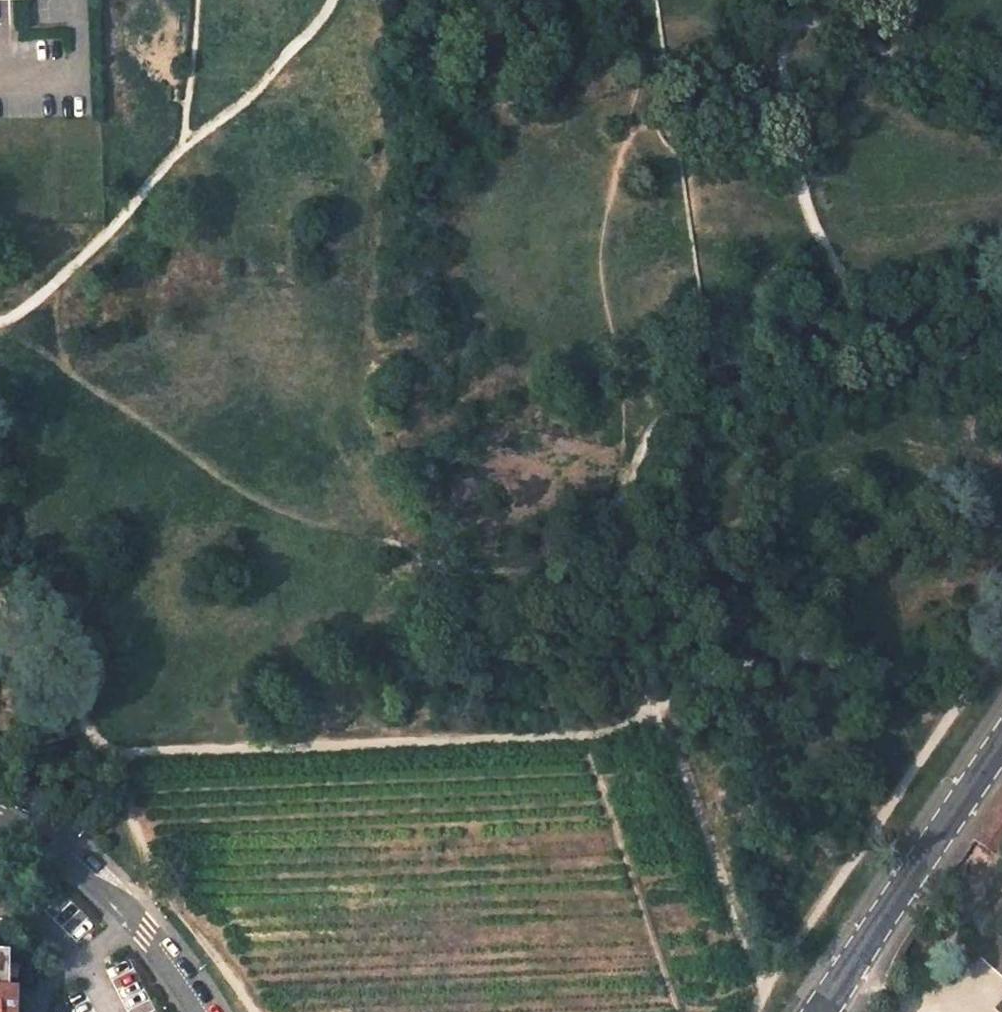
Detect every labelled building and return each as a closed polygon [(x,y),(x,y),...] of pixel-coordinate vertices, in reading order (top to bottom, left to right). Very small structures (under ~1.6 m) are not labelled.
[(971,839),(988,850),(1001,830),(1001,791),(971,839)] [(15,983),(15,975),(7,975),(7,992),(16,991),(15,983)]
